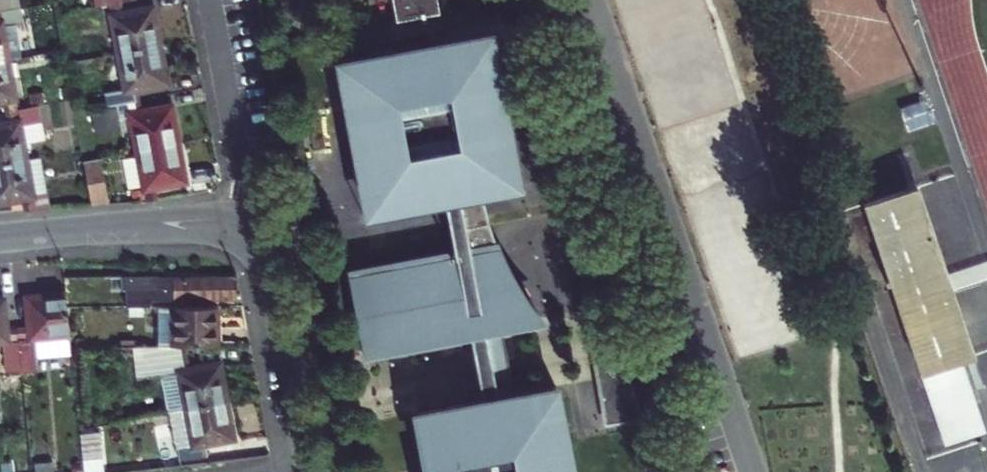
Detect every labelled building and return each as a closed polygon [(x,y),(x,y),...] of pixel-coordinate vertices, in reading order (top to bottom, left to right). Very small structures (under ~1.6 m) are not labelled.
[(20,8),(18,0),(0,0),(0,12),(20,8)] [(394,21),(438,13),(435,0),(390,0),(394,21)] [(108,4),(117,53),(160,46),(154,9),(125,14),(122,2),(108,4)] [(6,62),(0,26),(12,24),(22,22),(20,8),(0,12),(0,63),(6,62)] [(446,30),(449,43),(489,36),(496,75),(510,72),(500,20),(446,30)] [(0,26),(6,62),(19,59),(12,24),(0,26)] [(449,43),(338,64),(346,104),(353,103),(366,173),(359,175),(367,214),(444,199),(480,193),(517,185),(496,75),(489,36),(449,43)] [(160,46),(117,53),(124,92),(106,95),(108,106),(126,102),(140,100),(138,89),(167,84),(160,46)] [(0,63),(0,103),(1,103),(3,112),(16,109),(6,62),(0,63)] [(136,152),(179,144),(172,108),(142,114),(140,100),(126,102),(136,152)] [(25,160),(29,159),(27,142),(45,139),(39,106),(16,109),(3,112),(6,126),(0,127),(0,164),(25,160)] [(179,144),(136,152),(145,203),(155,203),(159,202),(156,188),(186,182),(179,144)] [(45,196),(37,157),(29,159),(25,160),(32,199),(45,196)] [(107,202),(100,159),(82,162),(90,205),(107,202)] [(0,164),(0,205),(20,201),(22,211),(47,209),(45,196),(32,199),(25,160),(0,164)] [(897,190),(845,209),(929,449),(968,436),(943,365),(956,361),(897,190)] [(480,193),(444,199),(455,255),(461,291),(512,281),(504,267),(497,253),(491,237),(486,221),(482,205),(480,193)] [(352,274),(366,350),(406,343),(402,324),(435,317),(438,337),(469,331),(482,400),(415,413),(427,471),(571,471),(555,387),(513,395),(499,325),(539,318),(532,309),(521,296),(512,282),(512,281),(461,291),(455,255),(352,274)] [(146,290),(146,299),(233,299),(233,278),(161,277),(153,277),(131,278),(121,278),(121,290),(146,290)] [(66,309),(64,294),(27,298),(30,328),(16,329),(21,374),(37,373),(35,340),(69,337),(66,309)] [(4,343),(6,376),(21,374),(16,329),(5,330),(2,299),(0,300),(0,343),(4,343)] [(134,308),(146,307),(146,299),(134,299),(134,308)] [(184,347),(216,347),(215,306),(170,308),(164,308),(157,307),(158,347),(164,347),(171,347),(184,347)] [(189,372),(184,347),(171,347),(164,347),(158,347),(120,348),(128,383),(176,374),(183,411),(226,402),(219,366),(189,372)] [(226,402),(183,411),(193,459),(206,457),(203,444),(233,440),(226,402)] [(81,471),(101,470),(100,429),(80,429),(81,471)]
